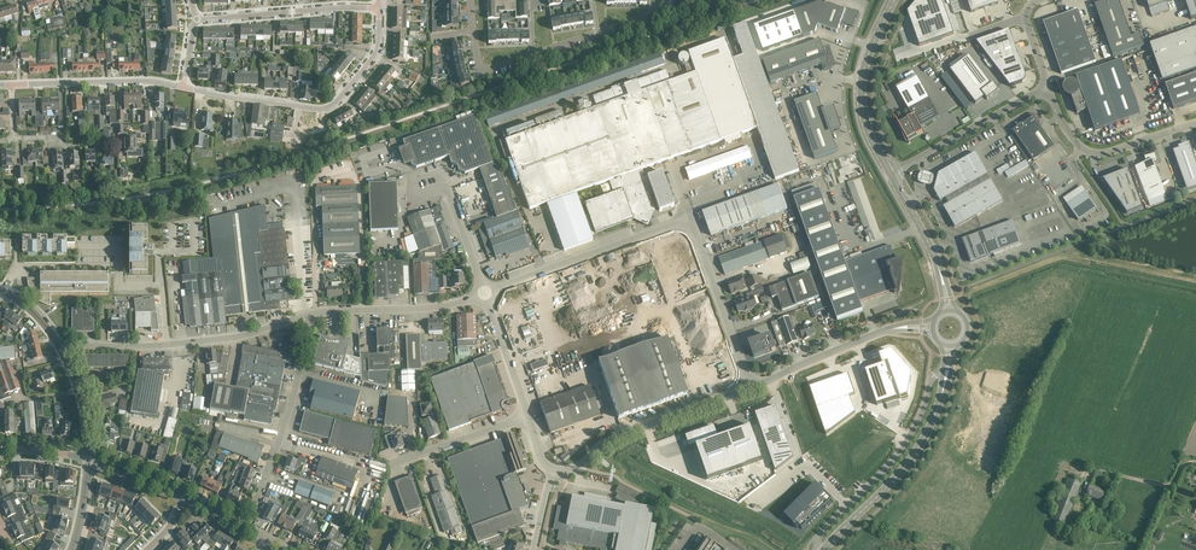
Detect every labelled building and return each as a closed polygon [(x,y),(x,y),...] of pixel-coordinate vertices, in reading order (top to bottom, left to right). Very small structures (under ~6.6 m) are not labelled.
[(38,7),(36,0),(26,3),(29,14),(34,12),(35,15),(40,14),(40,13),(38,7)] [(36,0),(38,7),(40,13),(43,12),(42,6),(54,2),(53,0),(48,0),(47,0),(36,0)] [(661,12),(674,16),(675,11),(679,0),(665,0),(663,7),(661,12)] [(909,19),(927,13),(924,6),(922,0),(917,0),(913,5),(907,12),(909,19)] [(927,13),(944,7),(942,0),(941,0),(924,6),(927,13)] [(985,8),(982,0),(967,0),(971,13),(985,8)] [(985,8),(999,4),(998,0),(982,0),(985,8)] [(1140,34),(1132,37),(1119,0),(1109,0),(1095,5),(1113,57),(1145,46),(1140,34)] [(1152,17),(1170,11),(1167,3),(1175,0),(1146,0),(1152,17)] [(1191,20),(1195,18),(1195,0),(1185,0),(1191,20)] [(815,33),(818,26),(837,33),(841,23),(852,27),(856,17),(857,18),(859,12),(853,10),(846,8),(846,10),(829,4),(824,5),(823,2),(794,12),(803,37),(815,33)] [(9,8),(14,23),(16,22),(14,16),(19,14),(16,6),(15,5),(14,6),(13,6),(12,7),(13,7),(9,8)] [(166,7),(166,15),(176,14),(175,6),(166,7)] [(494,7),(487,7),(488,12),(488,19),(500,19),(500,12),(507,11),(507,6),(494,7)] [(527,6),(521,6),(507,6),(507,11),(515,11),(516,18),(521,18),(528,17),(527,10),(527,6)] [(947,14),(944,7),(927,13),(929,20),(947,14)] [(14,23),(9,8),(6,9),(2,10),(2,11),(5,19),(6,22),(10,20),(11,24),(14,23)] [(591,10),(583,12),(586,25),(593,23),(591,10)] [(1084,28),(1078,11),(1061,17),(1067,34),(1084,28)] [(583,12),(577,13),(579,25),(585,24),(585,25),(586,25),(583,12)] [(785,29),(799,25),(794,12),(781,17),(785,29)] [(577,13),(571,14),(573,26),(579,25),(577,13)] [(909,19),(912,26),(929,20),(927,13),(909,19)] [(167,22),(176,22),(176,14),(166,15),(167,22)] [(571,14),(564,15),(566,27),(573,26),(571,14)] [(929,20),(932,26),(949,20),(947,14),(929,20)] [(564,15),(558,16),(560,29),(560,28),(566,27),(564,15)] [(553,30),(560,29),(558,16),(551,17),(553,30)] [(50,22),(53,30),(66,25),(64,17),(50,22)] [(768,21),(772,34),(785,29),(781,17),(768,21)] [(1049,40),(1067,34),(1061,17),(1043,23),(1049,40)] [(912,26),(914,32),(932,26),(929,20),(912,26)] [(949,20),(932,26),(934,33),(951,27),(949,20)] [(318,21),(310,21),(310,31),(317,31),(318,21)] [(325,22),(318,21),(317,31),(325,31),(325,22)] [(759,39),(772,34),(768,21),(754,26),(759,39)] [(176,22),(167,22),(167,30),(177,30),(176,22)] [(325,22),(325,31),(333,31),(333,22),(325,22)] [(288,24),(280,23),(280,33),(288,33),(288,24)] [(611,90),(593,96),(597,108),(505,141),(530,209),(609,181),(614,193),(585,203),(596,232),(632,219),(648,226),(655,212),(656,211),(643,176),(644,173),(642,169),(720,141),(757,128),(776,180),(800,172),(746,23),(733,28),(743,56),(733,60),(725,39),(688,53),(689,55),(690,59),(692,63),(684,66),(688,75),(670,82),(666,70),(623,86),(623,84),(610,88),(611,90)] [(296,24),(288,24),(288,33),(295,34),(296,24)] [(303,24),(296,24),(295,34),(303,34),(303,24)] [(790,42),(803,37),(799,25),(785,29),(790,42)] [(934,33),(932,26),(914,32),(917,39),(934,33)] [(241,36),(241,40),(248,40),(248,37),(249,27),(241,27),(241,36)] [(951,27),(934,33),(936,40),(954,34),(951,27)] [(21,29),(22,37),(31,36),(30,28),(21,29)] [(88,28),(83,31),(86,37),(91,34),(88,28)] [(1049,40),(1053,51),(1088,39),(1084,28),(1067,34),(1049,40)] [(790,42),(785,29),(772,34),(777,47),(790,42)] [(1150,45),(1159,70),(1195,57),(1195,29),(1150,45)] [(203,40),(203,43),(211,43),(211,40),(211,30),(203,30),(203,40)] [(985,54),(1014,44),(1010,31),(977,42),(985,54)] [(936,40),(934,33),(917,39),(919,46),(936,40)] [(763,52),(777,47),(772,34),(759,39),(763,52)] [(176,38),(167,36),(165,43),(175,45),(176,38)] [(1092,51),(1088,39),(1053,51),(1057,63),(1075,57),(1092,51)] [(823,50),(820,40),(763,61),(771,84),(822,65),(824,72),(833,68),(835,64),(829,48),(823,50)] [(175,45),(165,43),(164,51),(166,51),(175,53),(174,52),(175,45)] [(985,54),(992,63),(1018,54),(1014,44),(985,54)] [(448,48),(449,55),(462,52),(460,45),(448,48)] [(1107,46),(1101,48),(1104,58),(1111,56),(1107,46)] [(21,52),(21,59),(30,58),(29,51),(21,52)] [(166,52),(164,59),(174,61),(175,53),(166,51),(166,52)] [(1092,51),(1075,57),(1079,68),(1096,62),(1092,51)] [(449,55),(446,56),(447,62),(450,61),(462,59),(462,55),(461,54),(461,53),(461,52),(449,55)] [(347,53),(342,59),(350,65),(355,60),(355,59),(348,53),(347,53)] [(660,53),(561,88),(484,115),(489,128),(565,100),(664,65),(660,53)] [(680,55),(679,57),(678,58),(679,60),(679,62),(681,63),(682,64),(684,65),(686,64),(687,64),(689,62),(690,61),(690,59),(689,55),(687,54),(685,53),(683,53),(681,54),(680,55)] [(130,63),(130,71),(140,71),(140,60),(140,54),(135,54),(135,60),(134,60),(134,63),(130,63)] [(1026,76),(1018,54),(992,63),(1010,87),(1022,82),(1022,81),(1025,76),(1026,76)] [(976,104),(985,97),(987,100),(999,91),(993,83),(991,85),(969,56),(950,70),(976,104)] [(1079,68),(1075,57),(1057,63),(1061,74),(1079,68)] [(11,62),(6,62),(7,73),(15,73),(15,68),(17,68),(16,58),(10,58),(11,62)] [(119,63),(113,63),(113,68),(119,68),(119,71),(130,71),(130,63),(128,63),(128,58),(124,58),(124,63),(119,63)] [(173,68),(174,61),(164,59),(163,66),(173,68)] [(342,59),(337,65),(345,71),(350,65),(342,59)] [(462,59),(450,61),(452,68),(464,65),(462,59)] [(1095,131),(1139,116),(1141,115),(1121,61),(1076,77),(1078,82),(1075,82),(1074,82),(1073,81),(1072,81),(1071,81),(1070,81),(1069,82),(1068,82),(1067,83),(1066,83),(1066,84),(1065,84),(1065,85),(1064,86),(1064,87),(1063,88),(1063,89),(1063,90),(1063,91),(1064,91),(1065,95),(1066,96),(1067,96),(1067,97),(1068,97),(1069,97),(1070,98),(1071,98),(1072,98),(1077,113),(1087,110),(1095,131)] [(29,63),(30,74),(40,73),(40,66),(35,66),(35,62),(29,63)] [(78,64),(70,64),(70,72),(83,72),(83,64),(83,62),(78,62),(78,64)] [(329,68),(330,69),(340,77),(345,71),(337,65),(334,62),(329,68)] [(88,64),(83,64),(83,72),(94,72),(94,68),(100,68),(100,64),(88,64)] [(56,65),(40,66),(40,73),(51,72),(50,69),(56,69),(56,65)] [(387,65),(383,70),(391,77),(394,79),(398,74),(395,72),(387,65)] [(464,65),(452,68),(453,74),(465,71),(464,65)] [(171,76),(173,68),(163,66),(162,74),(171,76)] [(204,67),(203,71),(199,71),(198,80),(208,81),(208,73),(210,73),(210,68),(204,67)] [(335,83),(340,77),(330,69),(325,74),(328,76),(328,77),(335,83)] [(383,70),(379,75),(387,82),(391,77),(383,70)] [(216,80),(215,88),(225,90),(227,82),(226,82),(228,72),(218,71),(217,80),(216,80)] [(465,71),(453,74),(455,80),(467,78),(467,77),(466,78),(465,71)] [(409,79),(416,82),(419,75),(412,72),(409,79)] [(390,84),(379,75),(375,80),(383,87),(386,89),(390,84)] [(1174,109),(1195,101),(1195,75),(1165,85),(1174,109)] [(896,87),(911,114),(906,117),(903,119),(902,117),(900,118),(901,120),(897,122),(909,143),(910,143),(907,139),(916,134),(916,135),(923,131),(920,128),(939,117),(916,76),(896,87)] [(467,78),(455,80),(456,87),(469,85),(467,78)] [(288,81),(280,80),(280,90),(288,90),(288,81)] [(386,89),(375,80),(371,85),(379,91),(380,91),(383,93),(386,93),(388,90),(386,89)] [(301,87),(300,99),(310,101),(311,98),(315,98),(316,89),(312,89),(312,88),(309,88),(310,82),(302,81),(301,87)] [(376,97),(365,87),(361,92),(372,102),(376,97)] [(361,92),(356,97),(368,107),(372,102),(361,92)] [(125,96),(124,96),(124,99),(125,99),(125,110),(129,110),(129,105),(133,105),(133,94),(133,93),(128,93),(128,94),(125,94),(125,96)] [(133,94),(133,105),(133,109),(142,109),(141,98),(143,98),(143,95),(141,95),(141,94),(139,94),(139,93),(134,93),(134,94),(133,94)] [(838,151),(831,133),(840,129),(833,109),(824,112),(817,94),(794,102),(815,159),(838,151)] [(164,108),(164,104),(164,96),(156,96),(156,104),(156,108),(157,112),(164,112),(164,108)] [(368,107),(356,97),(352,102),(363,112),(368,107)] [(114,98),(106,98),(106,113),(110,113),(110,124),(117,124),(117,121),(117,112),(117,111),(114,111),(114,107),(114,98)] [(71,99),(72,113),(78,113),(79,118),(80,118),(83,118),(85,117),(85,111),(85,110),(82,110),(82,99),(71,99)] [(88,99),(88,106),(85,106),(85,110),(85,111),(88,111),(88,112),(100,111),(100,106),(100,99),(88,99)] [(587,99),(581,101),(585,111),(591,108),(587,99)] [(51,116),(51,111),(51,101),(43,102),(43,117),(47,116),(51,116)] [(59,101),(51,101),(51,111),(51,116),(60,116),(59,101)] [(404,103),(402,106),(406,109),(409,108),(415,106),(416,105),(411,101),(407,106),(404,103)] [(23,112),(28,112),(27,102),(19,102),(20,117),(23,117),(23,112)] [(36,102),(27,102),(28,112),(32,112),(32,116),(36,116),(36,102)] [(395,102),(392,106),(395,109),(398,111),(403,109),(401,107),(395,102)] [(389,104),(386,107),(392,112),(395,109),(392,106),(389,104)] [(274,116),(274,115),(274,116),(275,112),(276,112),(276,109),(270,108),(270,109),(266,109),(266,108),(254,106),(254,113),(274,116)] [(348,107),(343,110),(348,119),(353,116),(348,107)] [(343,110),(337,113),(342,122),(348,119),(343,110)] [(174,123),(174,126),(179,126),(179,123),(187,124),(187,121),(187,118),(188,118),(189,116),(187,116),(187,112),(175,111),(174,120),(174,123)] [(555,113),(534,120),(536,124),(556,117),(562,115),(561,111),(555,113)] [(149,125),(149,123),(149,112),(141,112),(141,125),(149,125)] [(202,113),(201,130),(202,130),(208,131),(211,131),(212,131),(212,126),(213,114),(202,113)] [(265,120),(273,121),(274,116),(254,113),(252,124),(260,125),(260,124),(264,124),(265,120)] [(337,113),(332,116),(337,125),(342,122),(337,113)] [(1026,122),(1012,132),(1014,134),(1014,133),(1034,161),(1054,147),(1039,125),(1039,124),(1039,123),(1040,122),(1040,121),(1040,120),(1040,119),(1039,119),(1039,118),(1039,117),(1038,117),(1038,116),(1037,116),(1037,115),(1036,115),(1036,114),(1035,114),(1034,114),(1033,114),(1032,114),(1031,114),(1030,114),(1029,115),(1028,115),(1028,116),(1027,116),(1027,117),(1026,118),(1026,119),(1026,120),(1026,121),(1026,122)] [(439,129),(403,142),(406,151),(403,152),(407,162),(410,161),(412,166),(416,168),(449,157),(451,164),(452,164),(453,163),(457,166),(459,171),(460,171),(465,173),(465,174),(493,164),(476,116),(439,128),(439,129)] [(228,121),(228,131),(228,140),(242,140),(242,123),(238,123),(238,121),(228,121)] [(149,123),(149,125),(149,127),(149,133),(149,141),(166,141),(166,123),(149,123)] [(283,137),(285,126),(273,124),(271,135),(283,137)] [(124,145),(137,145),(137,140),(142,140),(142,134),(137,134),(137,137),(124,137),(124,145)] [(195,134),(194,147),(203,147),(203,135),(195,134)] [(503,139),(499,141),(505,157),(509,156),(503,139)] [(1173,151),(1187,191),(1195,187),(1195,162),(1190,145),(1189,145),(1188,144),(1180,147),(1180,148),(1173,151)] [(137,150),(137,145),(124,145),(125,153),(136,153),(136,156),(142,156),(142,150),(137,150)] [(36,162),(35,150),(32,150),(32,151),(28,151),(28,158),(23,158),(23,165),(28,165),(28,162),(36,162)] [(39,150),(35,150),(36,162),(43,162),(44,165),(49,164),(48,157),(44,157),(43,151),(39,151),(39,150)] [(12,152),(2,152),(2,167),(4,167),(5,169),(5,170),(9,170),(10,169),(10,167),(12,167),(12,152)] [(95,166),(95,162),(95,152),(86,152),(86,162),(91,162),(92,166),(95,166)] [(79,153),(70,153),(70,166),(75,166),(75,169),(80,168),(79,164),(79,153)] [(945,198),(948,204),(991,180),(990,180),(987,175),(988,174),(976,153),(939,174),(934,190),(940,201),(945,198)] [(1146,163),(1135,167),(1148,201),(1165,194),(1153,161),(1157,160),(1154,153),(1148,156),(1144,157),(1146,163)] [(63,168),(62,154),(52,154),(53,159),(54,169),(63,168)] [(115,165),(114,165),(114,156),(103,156),(103,166),(111,166),(111,169),(115,169),(115,165)] [(1009,170),(1004,172),(1008,178),(1029,166),(1026,161),(1009,170)] [(484,177),(501,171),(498,162),(481,168),(484,177)] [(1007,165),(996,171),(999,175),(1004,172),(1009,170),(1007,165)] [(117,171),(118,179),(127,179),(128,177),(128,172),(127,170),(124,170),(124,169),(118,169),(117,171)] [(1143,208),(1140,201),(1129,170),(1129,169),(1103,179),(1103,180),(1127,214),(1143,208)] [(491,195),(509,189),(508,187),(507,187),(501,171),(484,177),(491,195)] [(929,171),(927,172),(925,173),(923,175),(922,177),(921,180),(922,182),(924,184),(926,186),(928,187),(931,187),(934,185),(935,184),(937,182),(937,180),(937,177),(936,175),(934,173),(931,172),(929,171)] [(74,182),(83,181),(83,173),(79,173),(73,174),(74,182)] [(991,180),(948,204),(949,204),(943,207),(955,228),(1003,201),(991,180)] [(397,230),(396,196),(397,196),(396,184),(370,185),(370,201),(371,231),(397,230)] [(463,188),(467,202),(480,198),(475,184),(463,188)] [(724,205),(703,212),(705,219),(706,221),(709,230),(711,236),(756,220),(787,209),(779,185),(758,193),(757,188),(749,191),(722,201),(724,205)] [(360,254),(358,219),(359,219),(358,219),(358,210),(358,209),(358,205),(357,187),(315,188),(316,207),(322,207),(322,211),(322,212),(323,212),(323,220),(322,220),(322,221),(323,225),(324,237),(323,237),(324,249),(321,249),(321,254),(324,254),(324,256),(360,254)] [(498,218),(516,211),(517,211),(509,189),(491,195),(498,218)] [(817,191),(794,199),(837,320),(863,311),(860,302),(893,290),(896,289),(899,288),(900,290),(903,260),(897,262),(896,260),(891,246),(851,260),(849,257),(844,259),(820,190),(817,191)] [(1085,192),(1067,204),(1079,222),(1096,210),(1085,192)] [(226,323),(226,316),(266,312),(265,303),(266,303),(258,232),(268,231),(281,229),(280,226),(267,228),(265,206),(209,219),(214,259),(219,258),(221,274),(223,299),(224,307),(225,307),(226,316),(225,316),(226,323)] [(442,223),(444,222),(439,207),(429,210),(436,228),(443,225),(442,223)] [(436,228),(429,210),(407,218),(407,219),(408,222),(413,235),(419,250),(419,252),(419,253),(442,245),(436,228)] [(494,252),(496,257),(528,245),(516,211),(498,218),(483,223),(485,229),(479,231),(484,245),(485,245),(487,249),(486,249),(487,254),(494,252)] [(857,212),(848,215),(850,223),(859,221),(857,212)] [(971,262),(1022,244),(1013,221),(962,240),(971,262)] [(442,245),(444,251),(453,248),(445,224),(443,225),(436,228),(442,245)] [(132,229),(132,274),(148,274),(148,259),(144,259),(144,255),(153,255),(153,248),(144,248),(144,244),(148,244),(148,229),(132,229)] [(281,230),(281,229),(268,231),(258,232),(266,303),(265,303),(266,312),(280,310),(279,302),(292,300),(289,265),(288,265),(287,254),(285,229),(281,230)] [(542,233),(535,236),(537,241),(544,238),(542,233)] [(419,250),(413,235),(404,238),(408,254),(414,252),(419,250)] [(725,275),(787,252),(781,235),(719,258),(725,275)] [(23,238),(23,254),(67,254),(67,250),(67,243),(67,242),(67,238),(53,238),(53,243),(48,243),(48,238),(37,238),(37,243),(32,243),(32,238),(23,238)] [(668,299),(688,294),(681,271),(688,269),(682,245),(676,247),(674,239),(655,244),(658,256),(669,253),(678,282),(665,286),(668,299)] [(11,258),(11,242),(0,242),(0,258),(11,258)] [(716,253),(724,251),(722,244),(714,246),(716,253)] [(419,260),(428,260),(434,260),(442,259),(441,252),(444,251),(442,245),(419,253),(419,252),(418,253),(419,260)] [(805,252),(798,253),(799,259),(788,262),(791,273),(809,268),(805,252)] [(214,259),(183,262),(184,275),(182,276),(183,283),(185,282),(187,297),(199,296),(199,302),(223,299),(221,274),(219,258),(214,259)] [(388,262),(374,262),(375,297),(393,296),(399,296),(399,290),(404,290),(404,286),(404,284),(409,284),(408,267),(407,267),(407,261),(403,261),(391,262),(390,260),(388,260),(388,262)] [(415,295),(429,294),(428,260),(419,260),(413,260),(415,295)] [(428,260),(429,294),(439,294),(438,278),(435,279),(434,260),(428,260)] [(458,288),(458,285),(464,285),(463,274),(454,274),(454,280),(450,280),(450,288),(458,288)] [(810,274),(792,280),(801,304),(819,298),(810,274)] [(109,276),(41,276),(41,279),(27,279),(27,280),(27,281),(27,283),(27,284),(28,286),(28,288),(29,290),(30,291),(31,293),(32,295),(33,296),(34,297),(36,300),(39,302),(41,303),(42,304),(43,305),(45,305),(47,306),(50,307),(51,307),(51,300),(52,300),(52,295),(110,295),(110,287),(109,287),(109,276)] [(737,282),(729,285),(732,294),(744,290),(742,285),(745,284),(742,276),(735,279),(737,282)] [(758,276),(748,280),(751,287),(761,284),(758,276)] [(782,311),(801,304),(792,280),(769,288),(772,298),(777,296),(782,311)] [(327,283),(322,283),(323,294),(327,294),(327,297),(342,296),(341,287),(341,282),(337,282),(338,287),(328,287),(327,283)] [(748,299),(735,303),(739,312),(749,312),(757,306),(753,297),(763,293),(762,289),(746,294),(748,299)] [(187,297),(183,298),(186,325),(190,325),(190,327),(226,323),(225,316),(226,316),(225,307),(224,307),(223,299),(199,302),(199,296),(187,297)] [(136,318),(136,328),(151,328),(151,331),(159,332),(157,314),(156,314),(155,299),(144,300),(143,299),(144,299),(144,298),(134,299),(135,312),(136,312),(136,318)] [(95,309),(72,308),(72,333),(95,333),(95,309)] [(4,318),(7,319),(3,325),(6,328),(15,316),(9,311),(4,318)] [(778,321),(771,323),(780,347),(787,344),(787,346),(798,342),(794,332),(793,329),(789,317),(788,314),(778,317),(779,320),(778,320),(778,321)] [(477,347),(477,340),(477,335),(483,334),(480,323),(476,323),(476,315),(456,316),(457,347),(477,347)] [(11,328),(16,332),(18,328),(20,329),(23,325),(19,322),(21,320),(15,316),(6,328),(4,331),(7,333),(11,328)] [(435,320),(428,321),(429,331),(433,331),(433,335),(442,335),(442,330),(442,320),(435,320)] [(808,338),(807,336),(815,333),(812,324),(811,325),(810,322),(808,321),(806,322),(805,324),(806,327),(799,329),(803,338),(803,337),(804,340),(808,338)] [(127,332),(127,322),(112,322),(112,332),(127,332)] [(32,326),(27,323),(23,328),(28,331),(32,326)] [(389,330),(376,330),(377,339),(394,338),(394,330),(389,330)] [(38,338),(36,332),(27,334),(21,335),(22,339),(27,337),(28,341),(38,338)] [(360,361),(359,335),(360,360),(345,355),(347,346),(326,346),(320,336),(322,340),(315,364),(313,364),(361,377),(360,361)] [(408,371),(414,371),(422,370),(422,363),(430,363),(430,361),(447,360),(447,343),(421,344),(420,335),(406,336),(408,371)] [(770,336),(750,344),(755,357),(775,350),(770,336)] [(29,343),(26,344),(26,346),(27,345),(28,348),(30,347),(39,345),(38,338),(28,341),(29,343)] [(394,338),(377,339),(377,354),(395,354),(395,351),(396,351),(396,347),(395,348),(394,339),(394,338)] [(667,338),(598,362),(601,370),(618,418),(619,420),(687,397),(686,394),(667,338)] [(260,358),(268,359),(289,363),(292,346),(280,344),(278,352),(266,350),(267,347),(262,346),(261,349),(243,345),(241,354),(246,355),(260,358)] [(30,347),(32,354),(41,351),(39,345),(30,347)] [(11,397),(9,393),(21,389),(11,361),(10,361),(10,360),(15,359),(14,347),(0,348),(0,401),(11,397)] [(470,355),(470,347),(455,348),(455,359),(465,359),(465,355),(470,355)] [(32,354),(32,357),(27,359),(27,362),(34,361),(34,360),(43,358),(41,351),(32,354)] [(215,351),(206,352),(207,365),(209,364),(210,375),(206,375),(207,385),(213,384),(213,385),(224,384),(225,380),(230,354),(222,352),(222,354),(215,353),(215,351)] [(867,371),(878,405),(901,398),(901,399),(910,396),(913,374),(893,352),(881,356),(884,365),(867,371)] [(84,368),(114,368),(116,356),(96,355),(96,354),(95,354),(94,354),(93,354),(93,355),(84,355),(84,359),(83,359),(82,359),(82,360),(82,362),(82,363),(83,364),(84,364),(84,368)] [(377,354),(368,355),(368,372),(388,372),(390,371),(390,360),(395,360),(395,354),(377,354)] [(258,364),(260,358),(246,355),(245,362),(258,364)] [(368,355),(360,355),(361,377),(361,379),(361,381),(367,382),(377,384),(386,386),(388,372),(368,372),(368,355)] [(129,356),(116,356),(114,368),(129,368),(129,356)] [(138,371),(131,413),(157,417),(165,375),(169,375),(169,370),(171,370),(171,358),(165,358),(156,358),(156,356),(155,356),(150,356),(150,358),(141,358),(141,370),(141,371),(138,371)] [(447,373),(430,379),(433,386),(448,430),(449,431),(471,423),(471,422),(501,411),(502,410),(503,411),(502,409),(501,407),(502,405),(503,403),(505,403),(507,403),(507,402),(506,402),(507,401),(504,391),(494,364),(491,356),(474,362),(474,363),(447,373)] [(260,399),(263,385),(264,377),(268,359),(260,358),(258,364),(254,386),(252,397),(260,399)] [(264,377),(282,381),(285,363),(289,363),(268,359),(264,377)] [(547,359),(530,365),(532,371),(549,366),(547,359)] [(245,362),(241,383),(254,386),(258,364),(245,362)] [(697,371),(702,388),(730,379),(724,362),(697,371)] [(41,376),(32,379),(35,387),(41,386),(39,382),(43,381),(43,382),(47,381),(47,383),(51,381),(51,382),(55,380),(54,378),(51,370),(40,375),(41,376)] [(408,371),(402,371),(402,391),(415,391),(414,371),(408,371)] [(848,374),(829,381),(836,401),(850,396),(850,397),(856,395),(848,374)] [(264,377),(263,385),(280,389),(282,381),(264,377)] [(313,380),(308,399),(313,400),(312,405),(311,409),(335,416),(353,420),(360,392),(313,380)] [(829,381),(819,384),(826,404),(836,401),(829,381)] [(241,383),(240,389),(237,389),(237,393),(239,393),(237,401),(251,404),(252,397),(254,386),(241,383)] [(819,384),(810,388),(817,408),(826,404),(819,384)] [(235,414),(236,406),(236,405),(233,405),(232,411),(219,408),(223,389),(225,389),(226,387),(216,385),(211,411),(231,415),(231,413),(235,414)] [(260,399),(259,405),(276,408),(280,389),(263,385),(260,399)] [(540,403),(551,434),(600,416),(590,386),(540,403)] [(236,405),(237,401),(239,393),(237,393),(237,389),(226,387),(225,389),(223,389),(219,408),(232,411),(233,405),(236,405)] [(191,394),(183,393),(182,405),(189,406),(191,394)] [(116,394),(97,399),(96,406),(99,407),(97,417),(104,418),(106,408),(110,409),(111,404),(118,402),(116,394)] [(407,398),(388,395),(384,422),(408,426),(407,398)] [(826,404),(817,408),(826,435),(856,413),(850,397),(850,396),(836,401),(826,404)] [(236,405),(236,406),(242,407),(241,415),(245,416),(244,420),(245,420),(247,410),(247,408),(258,410),(259,405),(260,399),(252,397),(251,404),(237,401),(236,405)] [(120,399),(118,410),(125,412),(127,400),(120,399)] [(24,403),(26,434),(35,433),(33,403),(24,403)] [(441,435),(434,417),(426,420),(425,417),(434,415),(432,403),(420,405),(422,417),(425,420),(422,421),(428,439),(441,435)] [(259,405),(258,410),(247,408),(247,410),(257,412),(256,418),(261,419),(262,410),(275,413),(276,408),(259,405)] [(776,406),(755,413),(762,433),(783,426),(776,406)] [(168,420),(164,437),(172,439),(177,422),(177,420),(176,420),(178,412),(179,409),(173,407),(172,411),(170,419),(169,418),(168,420)] [(247,410),(245,420),(260,423),(261,419),(256,418),(257,412),(247,410)] [(260,423),(263,424),(271,426),(271,425),(272,424),(274,413),(275,413),(276,413),(275,413),(262,410),(261,419),(260,423)] [(377,431),(335,420),(305,412),(300,432),(330,440),(329,445),(370,456),(377,431)] [(13,419),(13,413),(5,413),(5,433),(13,433),(16,433),(16,420),(13,419)] [(38,420),(38,429),(43,429),(43,430),(42,435),(43,435),(46,436),(46,435),(51,435),(52,429),(51,429),(52,420),(46,420),(38,420)] [(62,426),(60,436),(69,437),(71,428),(68,427),(68,422),(63,422),(63,426),(62,426)] [(717,438),(713,427),(685,437),(689,448),(694,446),(706,480),(763,461),(751,426),(717,438)] [(783,426),(762,433),(768,449),(788,442),(783,426)] [(110,431),(106,431),(104,442),(114,444),(115,439),(119,438),(117,429),(109,430),(110,431)] [(262,453),(264,447),(255,443),(254,445),(224,434),(223,435),(217,433),(211,448),(218,451),(219,448),(249,459),(248,460),(258,464),(260,457),(262,458),(264,454),(262,453)] [(392,434),(385,436),(389,449),(394,447),(395,449),(397,448),(397,449),(399,448),(399,449),(403,448),(403,447),(404,447),(400,436),(397,438),(396,436),(395,435),(393,434),(392,434)] [(525,527),(523,522),(518,510),(527,507),(525,502),(527,502),(519,478),(517,479),(515,474),(526,470),(523,461),(527,459),(524,451),(520,452),(514,435),(447,459),(478,544),(497,549),(505,547),(501,536),(525,527)] [(135,443),(129,442),(130,438),(121,436),(120,444),(125,445),(123,452),(131,455),(135,443)] [(134,448),(138,449),(136,456),(145,458),(148,447),(143,445),(144,442),(137,440),(134,448)] [(171,441),(166,440),(164,445),(161,444),(160,449),(155,447),(151,460),(160,463),(162,455),(166,457),(171,441)] [(788,442),(768,449),(771,457),(791,450),(788,442)] [(208,454),(214,457),(217,452),(211,448),(208,454)] [(791,450),(771,457),(776,471),(794,457),(791,450)] [(220,454),(218,459),(225,463),(227,458),(220,454)] [(171,457),(168,468),(170,468),(169,472),(177,475),(178,472),(179,467),(183,468),(184,464),(185,461),(171,457)] [(289,458),(285,468),(294,471),(294,470),(295,470),(297,466),(301,468),(302,464),(305,465),(307,460),(299,457),(297,461),(289,458)] [(322,457),(315,476),(323,478),(336,483),(335,486),(349,492),(350,489),(351,489),(358,471),(323,457),(322,457)] [(237,471),(235,478),(251,484),(252,480),(253,480),(255,477),(253,476),(255,472),(245,469),(247,465),(239,462),(237,466),(242,468),(241,472),(237,471)] [(183,468),(182,471),(186,472),(184,479),(193,482),(196,469),(188,467),(188,466),(184,464),(183,468)] [(17,472),(17,480),(27,481),(28,465),(21,465),(21,473),(17,472)] [(28,465),(27,481),(28,481),(28,479),(34,479),(34,481),(38,481),(39,473),(35,473),(35,465),(28,465)] [(46,468),(46,483),(53,483),(53,481),(54,468),(46,468)] [(232,476),(227,484),(228,484),(232,485),(234,481),(235,478),(237,472),(237,471),(238,469),(236,468),(232,476)] [(61,479),(60,486),(73,487),(74,471),(66,471),(66,479),(61,479)] [(223,477),(220,476),(219,478),(216,483),(212,491),(218,494),(224,483),(221,481),(223,477)] [(411,476),(394,482),(403,509),(405,514),(406,514),(407,517),(421,512),(420,509),(423,508),(411,476)] [(442,476),(430,480),(436,495),(431,497),(444,533),(447,532),(450,531),(451,533),(452,536),(463,532),(461,527),(448,491),(447,491),(442,476)] [(200,485),(212,491),(216,483),(205,477),(200,485)] [(235,478),(234,481),(239,483),(238,487),(243,489),(248,491),(248,490),(249,490),(251,487),(250,487),(251,484),(235,478)] [(1065,525),(1080,484),(1066,479),(1051,520),(1065,525)] [(329,506),(334,494),(299,481),(294,493),(329,506)] [(8,495),(2,482),(0,483),(0,498),(8,495)] [(103,484),(98,497),(104,499),(109,487),(103,484)] [(816,484),(785,516),(794,525),(796,523),(802,529),(832,500),(816,484)] [(231,491),(227,499),(237,504),(241,496),(240,496),(243,489),(238,487),(232,485),(230,491),(231,491)] [(641,497),(618,485),(614,493),(616,494),(614,499),(622,503),(623,501),(631,505),(632,502),(637,505),(641,497)] [(1085,495),(1100,501),(1105,491),(1089,485),(1085,495)] [(109,487),(104,499),(104,500),(105,497),(110,499),(109,501),(109,502),(114,489),(109,487)] [(114,489),(109,502),(114,504),(120,491),(114,489)] [(120,491),(114,504),(115,504),(116,501),(121,503),(125,493),(120,491)] [(125,493),(121,503),(126,505),(130,495),(125,493)] [(553,529),(559,530),(557,541),(558,541),(560,541),(559,544),(565,546),(566,542),(568,543),(583,546),(585,546),(600,549),(652,549),(654,539),(655,534),(657,524),(651,523),(654,510),(638,506),(625,504),(624,507),(607,503),(608,498),(584,493),(583,499),(572,496),(570,505),(563,503),(562,507),(559,507),(558,506),(553,529)] [(5,505),(3,506),(4,508),(5,512),(21,505),(17,507),(15,501),(18,500),(16,494),(3,500),(5,505)] [(130,495),(126,505),(132,508),(136,497),(130,495)] [(56,498),(53,510),(60,512),(62,507),(69,509),(71,502),(70,501),(70,500),(66,499),(66,500),(56,498)] [(143,501),(135,509),(139,513),(147,505),(143,501)] [(271,505),(264,518),(271,522),(272,520),(275,521),(280,512),(281,510),(282,508),(283,506),(273,501),(271,505)] [(298,501),(295,507),(301,510),(303,506),(308,508),(309,506),(305,504),(298,501)] [(21,505),(5,512),(7,516),(8,518),(11,517),(13,521),(25,516),(21,505)] [(147,505),(139,513),(143,517),(151,510),(147,505)] [(289,518),(283,529),(288,531),(289,530),(292,532),(297,523),(298,521),(301,522),(304,517),(308,508),(303,506),(301,510),(296,519),(295,519),(294,521),(289,518)] [(302,529),(298,536),(305,540),(312,527),(308,525),(310,522),(307,520),(308,518),(309,518),(313,510),(308,508),(304,517),(301,522),(299,526),(302,528),(302,529)] [(151,510),(143,517),(147,521),(155,514),(151,510)] [(52,514),(52,517),(54,517),(53,518),(52,523),(67,527),(69,520),(59,518),(60,516),(52,514)] [(98,515),(96,522),(111,528),(111,527),(109,527),(112,521),(115,522),(116,520),(117,516),(110,514),(109,517),(108,519),(98,515)] [(155,514),(147,521),(152,526),(159,518),(155,514)] [(279,526),(283,529),(289,518),(283,515),(278,525),(279,525),(279,526)] [(14,526),(12,527),(13,529),(14,533),(30,526),(26,528),(24,522),(28,521),(25,516),(13,521),(14,526)] [(96,523),(94,529),(101,532),(100,535),(107,538),(108,534),(111,528),(96,522),(96,523)] [(52,523),(52,524),(55,524),(54,526),(53,531),(65,534),(67,528),(67,527),(52,523)] [(210,538),(210,537),(207,535),(211,531),(203,523),(198,528),(195,525),(192,528),(195,531),(189,537),(197,544),(202,540),(205,543),(207,541),(207,540),(210,538)] [(315,528),(312,527),(305,540),(312,543),(316,535),(318,531),(321,532),(324,534),(328,525),(324,523),(321,528),(316,526),(315,528)] [(30,526),(14,533),(16,537),(17,539),(20,538),(22,543),(35,537),(30,526)] [(324,538),(324,539),(326,540),(331,542),(332,541),(333,539),(337,531),(330,527),(324,538)] [(1164,531),(1158,529),(1155,537),(1160,539),(1164,531)] [(180,540),(178,542),(186,549),(187,549),(190,547),(188,545),(192,541),(187,536),(189,535),(183,530),(177,536),(180,540)] [(207,541),(200,549),(207,549),(210,546),(214,548),(215,546),(219,549),(226,537),(219,532),(214,540),(210,537),(210,538),(207,540),(207,541)] [(48,535),(46,540),(47,540),(52,543),(55,538),(48,535)] [(219,549),(221,549),(230,549),(229,549),(234,542),(226,537),(219,549)] [(703,537),(698,543),(707,549),(711,549),(716,543),(706,537),(705,538),(703,537)] [(88,547),(97,549),(104,549),(105,545),(107,542),(100,539),(98,543),(91,540),(88,547)] [(43,546),(50,549),(59,549),(60,548),(52,543),(47,540),(43,546)] [(512,545),(511,549),(521,549),(522,549),(524,544),(511,540),(510,544),(512,545)] [(341,549),(340,549),(341,547),(341,545),(335,542),(332,541),(331,542),(330,544),(327,549),(341,549)] [(394,544),(388,541),(384,549),(391,549),(394,544)]
